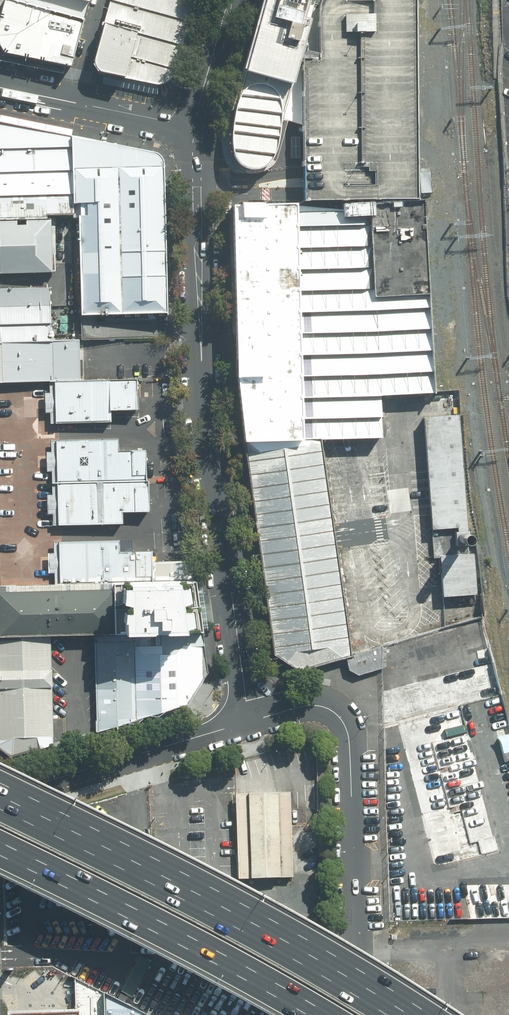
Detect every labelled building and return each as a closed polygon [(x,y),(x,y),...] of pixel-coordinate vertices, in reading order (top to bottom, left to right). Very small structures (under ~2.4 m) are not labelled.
[(13,0),(5,0),(0,19),(0,52),(69,68),(83,20),(13,0)] [(83,20),(88,2),(80,0),(13,0),(83,20)] [(93,65),(98,72),(156,85),(162,85),(169,82),(173,77),(195,0),(110,0),(93,65)] [(232,111),(229,129),(230,146),(235,160),(241,166),(253,171),(265,168),(275,158),(280,125),(291,85),(306,22),(300,20),(306,0),(262,0),(232,111)] [(303,200),(416,199),(413,0),(321,0),(317,8),(316,60),(302,60),(303,180),(303,200)] [(73,204),(70,137),(0,123),(0,220),(45,220),(46,216),(73,215),(73,204)] [(78,204),(80,315),(166,312),(162,162),(159,155),(154,153),(70,137),(73,204),(78,204)] [(378,396),(433,393),(423,201),(295,205),(300,436),(379,435),(378,396)] [(300,436),(295,205),(231,207),(235,370),(243,439),(300,436)] [(51,272),(50,219),(45,220),(0,220),(0,273),(51,272)] [(49,287),(0,288),(0,344),(72,342),(71,320),(50,321),(49,287)] [(79,342),(72,342),(0,344),(0,382),(50,381),(80,381),(79,342)] [(110,410),(137,409),(136,379),(80,381),(50,381),(50,423),(110,421),(110,410)] [(441,593),(474,590),(459,412),(417,415),(429,559),(437,559),(441,593)] [(299,437),(243,439),(274,655),(299,670),(345,658),(319,437),(299,437)] [(123,512),(148,511),(144,450),(118,451),(117,439),(51,440),(52,525),(123,524),(123,512)] [(123,538),(52,540),(53,584),(112,582),(193,580),(192,560),(156,560),(155,549),(123,550),(123,538)] [(50,635),(94,634),(114,634),(112,582),(53,584),(0,585),(0,636),(50,635)] [(485,617),(464,622),(471,651),(492,646),(485,617)] [(94,634),(96,731),(188,703),(207,673),(201,630),(114,634),(94,634)] [(38,748),(35,736),(52,736),(50,635),(0,636),(0,749),(10,757),(38,748)] [(479,655),(385,678),(387,688),(482,664),(479,655)] [(499,694),(491,662),(482,664),(387,688),(381,690),(382,724),(499,694)] [(434,866),(499,849),(462,707),(397,724),(434,866)] [(235,794),(238,880),(292,879),(289,793),(235,794)] [(491,874),(492,882),(457,884),(467,919),(508,918),(508,874),(491,874)] [(7,1014),(103,1014),(102,993),(75,978),(76,1010),(7,1013),(7,1014)] [(102,993),(103,1014),(145,1014),(102,993)]
